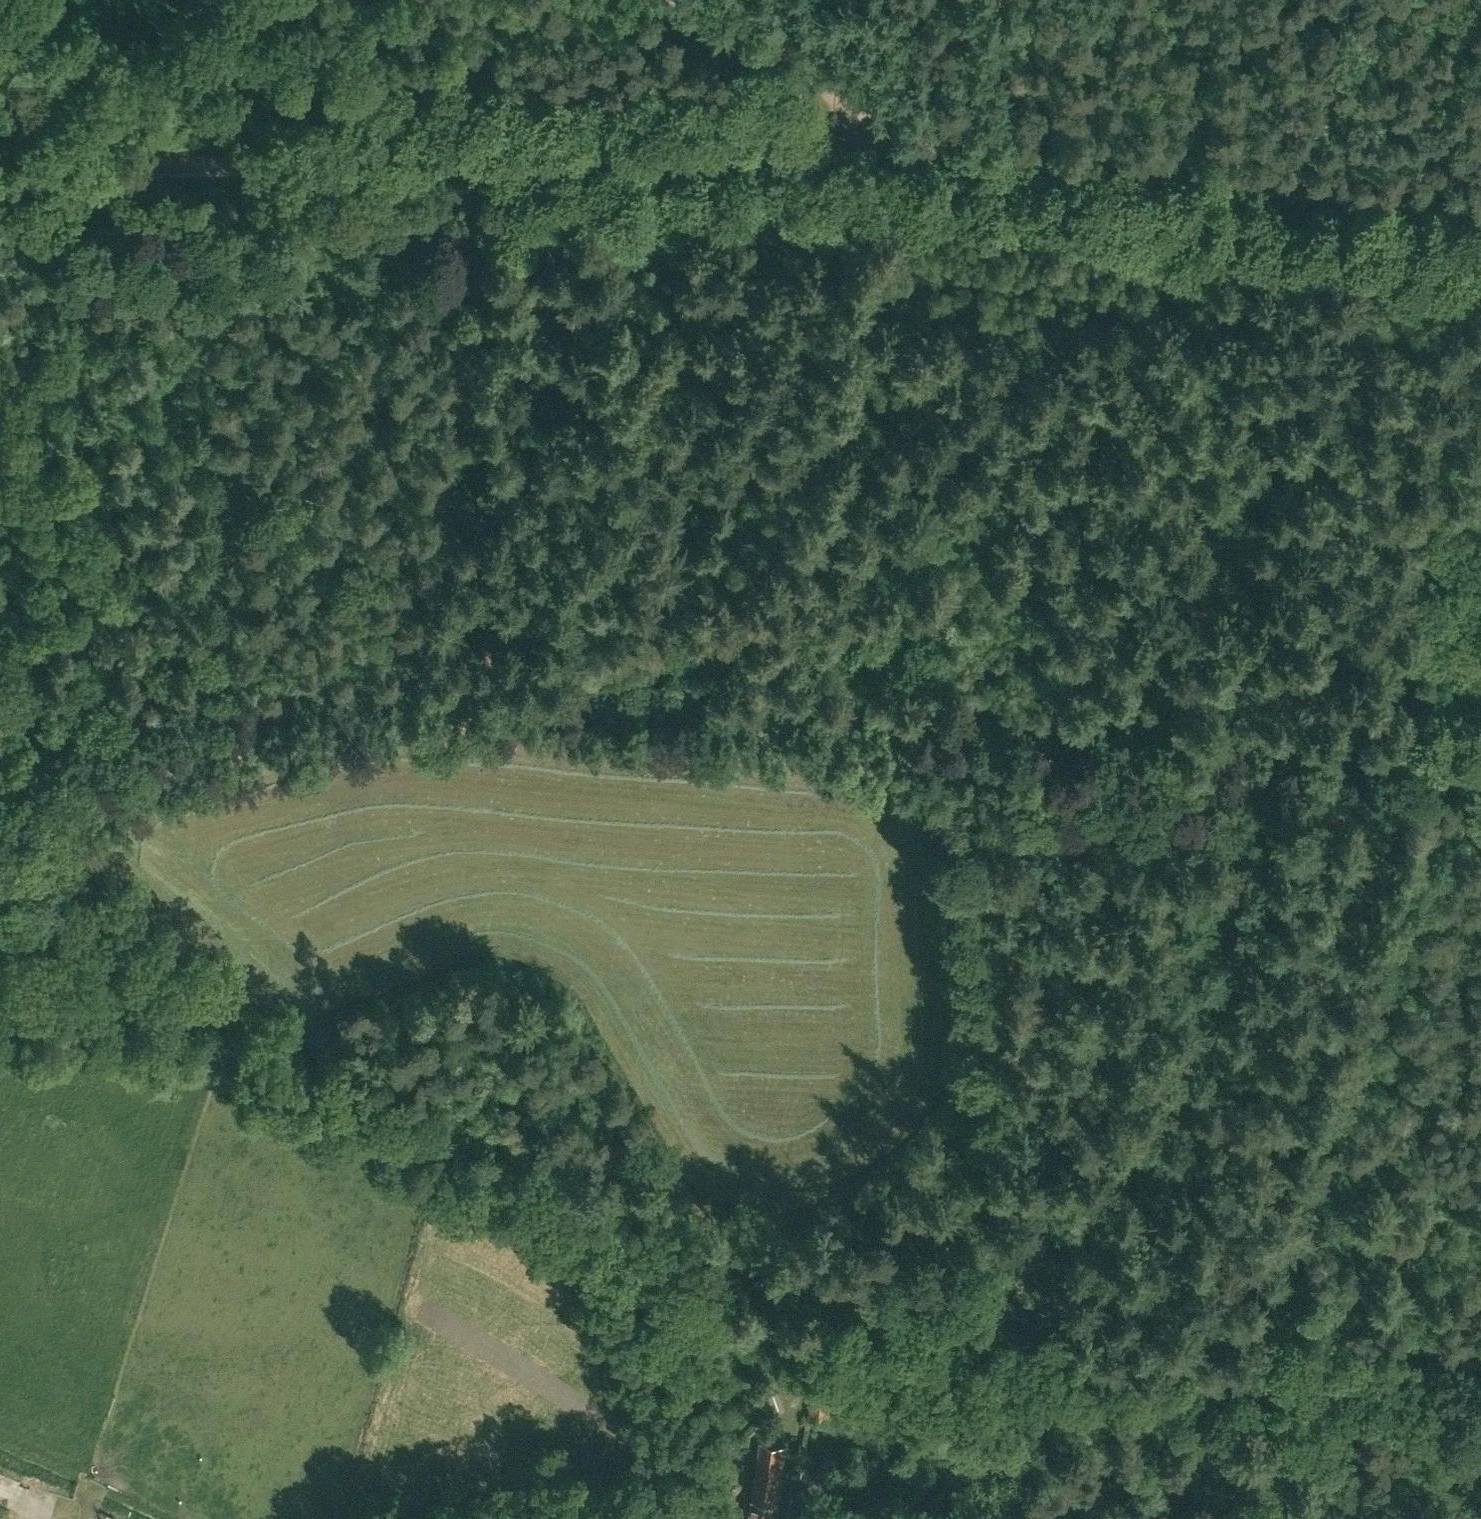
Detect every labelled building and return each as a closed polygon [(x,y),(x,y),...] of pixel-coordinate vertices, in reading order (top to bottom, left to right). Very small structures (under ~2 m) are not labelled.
[(751,1518),(775,1518),(786,1445),(762,1442),(751,1518)] [(640,1472),(624,1470),(622,1484),(638,1486),(640,1472)]
